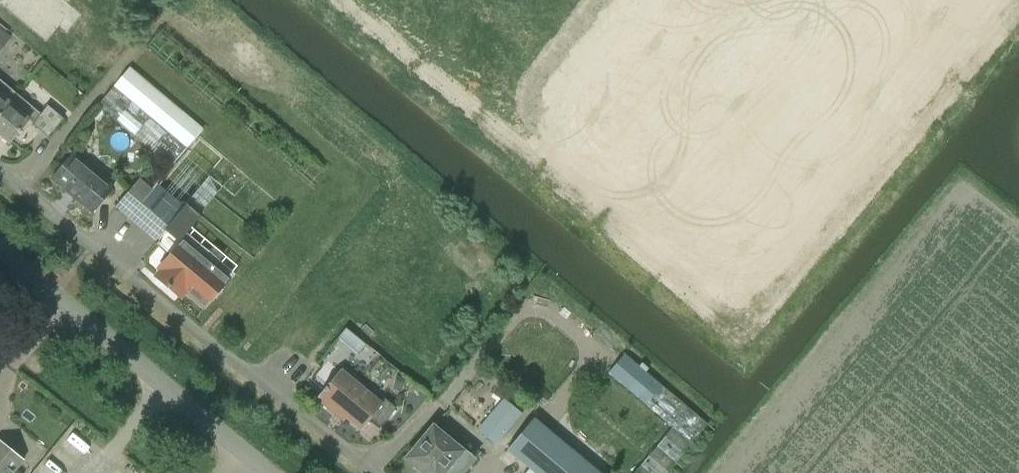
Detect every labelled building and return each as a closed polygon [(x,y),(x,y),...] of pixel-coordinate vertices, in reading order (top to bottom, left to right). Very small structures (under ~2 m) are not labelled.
[(14,33),(0,21),(0,51),(14,33)] [(130,67),(97,105),(170,166),(202,128),(130,67)] [(16,93),(0,80),(0,112),(16,93)] [(0,112),(0,137),(9,144),(28,120),(47,137),(63,118),(47,105),(40,114),(16,93),(0,112)] [(91,213),(112,187),(72,153),(51,179),(91,213)] [(154,243),(166,252),(179,237),(181,234),(170,225),(183,210),(181,208),(153,185),(141,175),(115,205),(157,240),(154,243)] [(204,258),(179,237),(166,252),(169,255),(158,268),(160,269),(155,275),(180,297),(185,290),(204,306),(228,278),(213,265),(221,256),(212,249),(204,258)] [(346,327),(340,336),(360,349),(366,340),(346,327)] [(606,373),(671,427),(633,472),(665,472),(706,422),(699,417),(622,354),(606,373)] [(378,428),(395,408),(384,399),(381,403),(341,370),(317,399),(334,413),(337,409),(360,428),(367,419),(378,428)] [(520,412),(505,399),(479,429),(495,442),(520,412)] [(534,417),(507,449),(536,472),(600,472),(534,417)] [(473,458),(432,424),(406,458),(425,472),(428,472),(433,466),(442,472),(444,472),(452,463),(462,472),(473,458)] [(23,460),(0,441),(0,472),(12,472),(23,460)]
